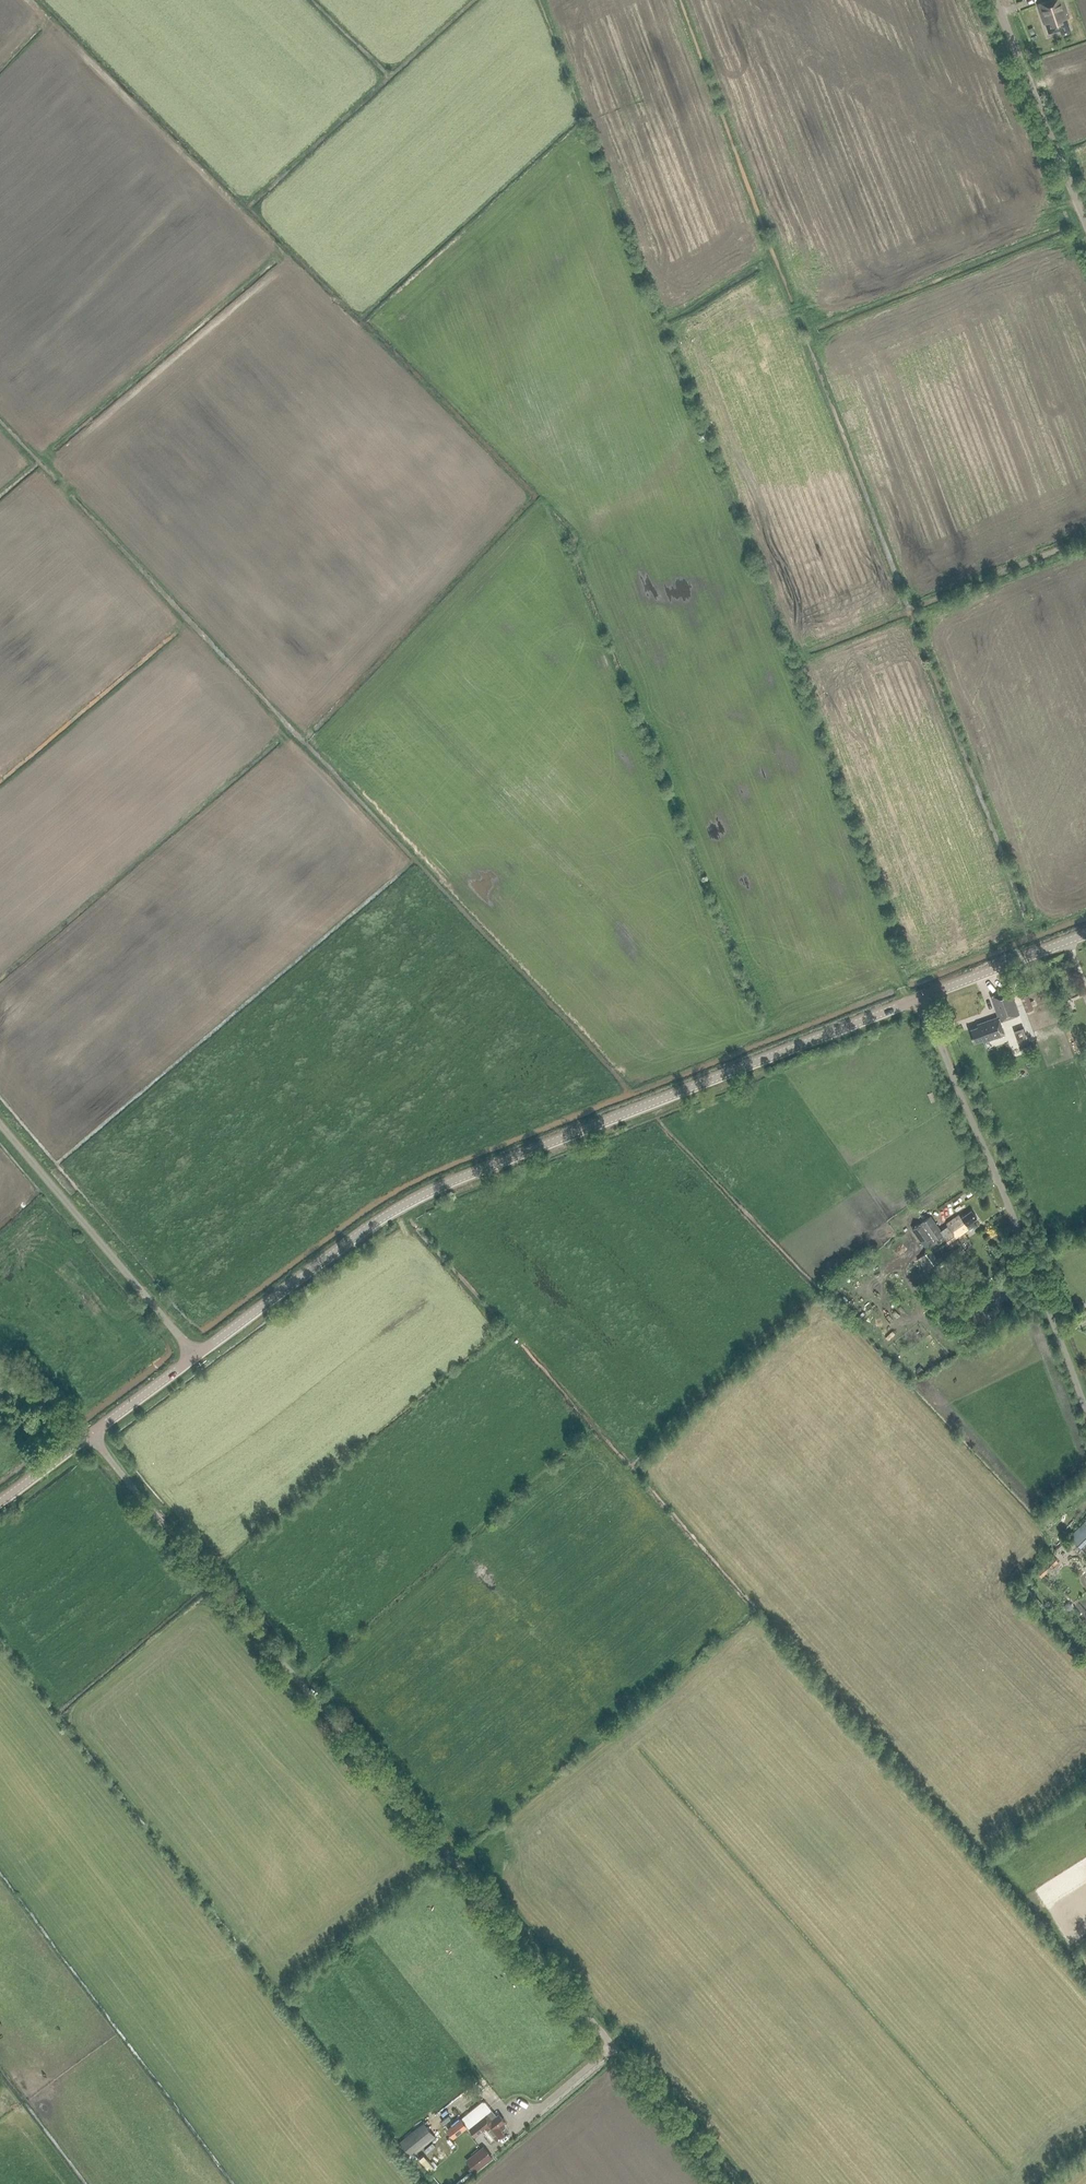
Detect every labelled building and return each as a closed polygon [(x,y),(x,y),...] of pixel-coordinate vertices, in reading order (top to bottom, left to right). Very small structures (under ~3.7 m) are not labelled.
[(1069,29),(1066,18),(1068,17),(1063,0),(1050,0),(1038,4),(1048,33),(1060,29),(1061,31),(1069,29)] [(1037,38),(1033,27),(1028,30),(1032,40),(1037,38)] [(1001,1021),(1020,1014),(1011,989),(992,996),(999,1017),(978,1024),(979,1027),(970,1030),(975,1043),(984,1040),(985,1042),(1006,1034),(1001,1021)] [(1026,1012),(1033,1009),(1028,994),(1020,997),(1026,1012)] [(1020,1048),(1029,1044),(1022,1027),(1013,1030),(1020,1048)] [(943,1235),(948,1243),(968,1229),(969,1230),(975,1226),(973,1222),(977,1219),(971,1210),(961,1217),(960,1215),(948,1223),(950,1225),(941,1231),(930,1215),(905,1233),(912,1242),(918,1237),(925,1247),(943,1235)] [(961,1245),(953,1251),(958,1257),(965,1252),(961,1245)] [(921,1256),(929,1268),(939,1261),(931,1250),(921,1256)] [(969,1332),(975,1336),(978,1330),(971,1327),(969,1332)] [(1071,1536),(1085,1553),(1085,1523),(1071,1536)] [(1058,1562),(1054,1557),(1037,1573),(1041,1577),(1058,1562)] [(492,2110),(469,2127),(475,2135),(482,2129),(486,2134),(489,2131),(495,2139),(503,2133),(501,2130),(505,2128),(505,2125),(504,2123),(505,2122),(499,2115),(497,2117),(492,2110)] [(436,2137),(424,2122),(398,2143),(407,2156),(410,2153),(414,2155),(436,2137)] [(475,2172),(493,2157),(484,2146),(466,2160),(475,2172)]
